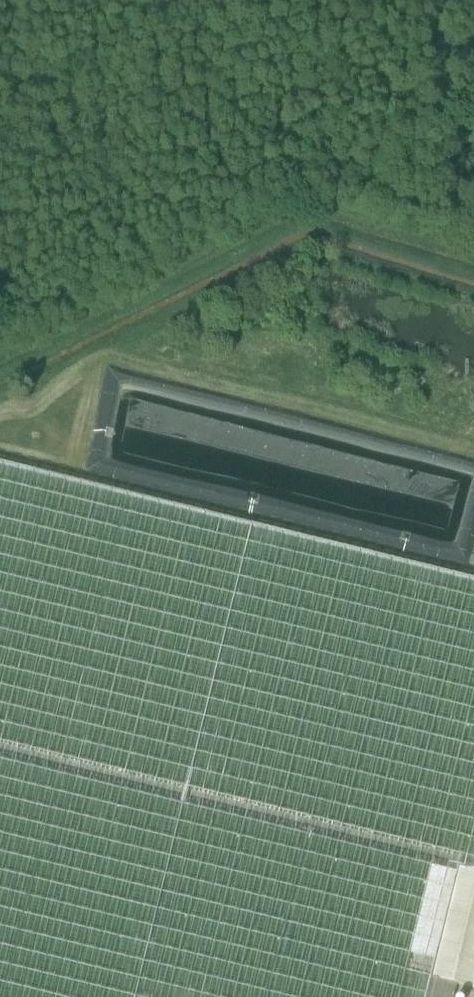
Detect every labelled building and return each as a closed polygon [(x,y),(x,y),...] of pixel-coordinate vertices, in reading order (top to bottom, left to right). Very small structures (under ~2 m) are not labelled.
[(113,422),(119,400),(101,395),(95,417),(113,422)] [(473,873),(473,580),(34,471),(0,462),(0,996),(424,996),(429,978),(456,869),(473,873)] [(457,985),(473,989),(473,873),(456,869),(429,978),(457,985)]
